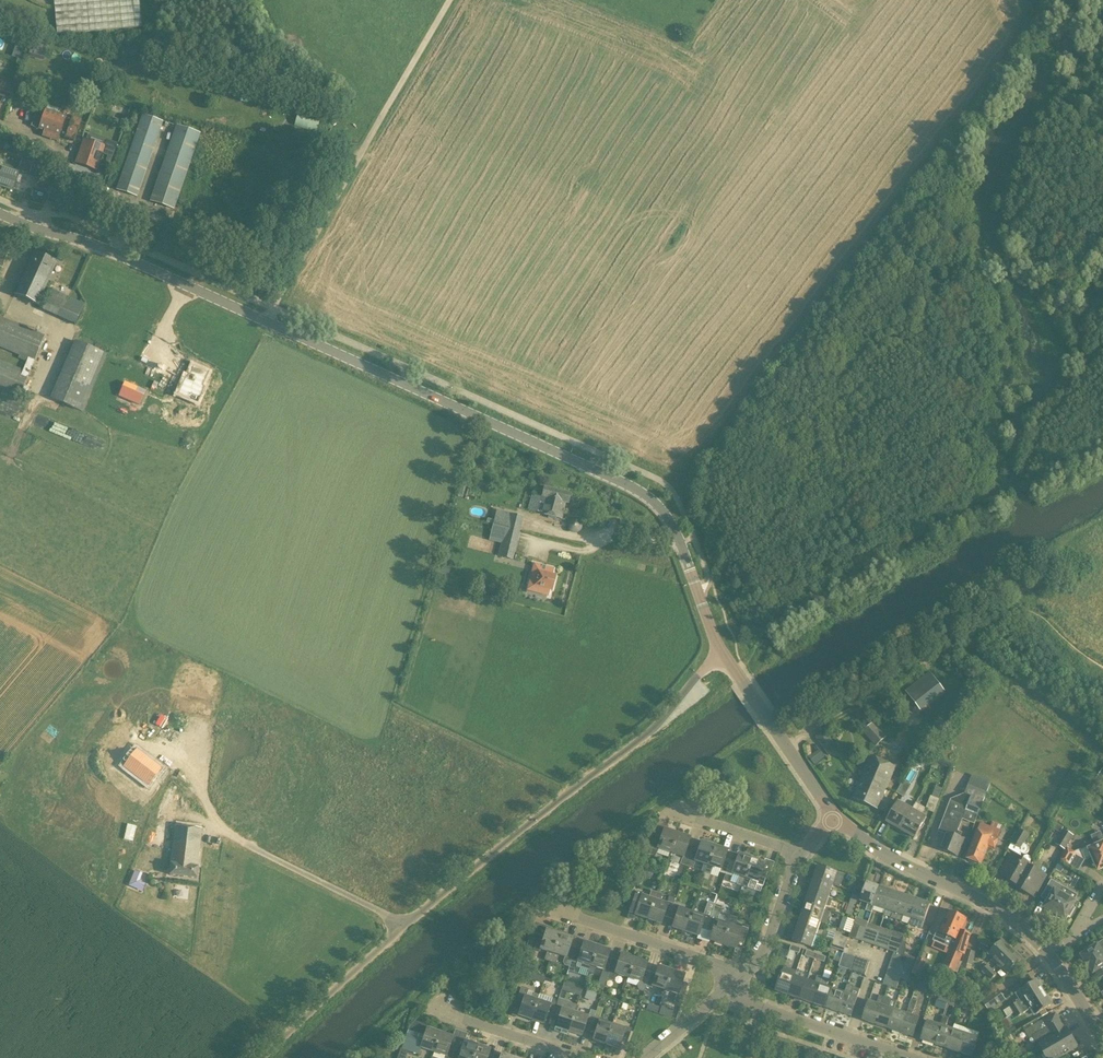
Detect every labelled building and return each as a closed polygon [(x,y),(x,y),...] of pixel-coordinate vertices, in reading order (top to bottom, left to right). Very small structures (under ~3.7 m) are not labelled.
[(56,35),(141,27),(139,0),(53,0),(56,35)] [(47,44),(32,40),(28,54),(43,59),(47,44)] [(20,60),(25,48),(16,45),(11,57),(20,60)] [(17,82),(3,77),(2,80),(0,80),(0,96),(11,100),(17,82)] [(81,123),(67,118),(37,108),(31,126),(75,141),(81,123)] [(143,116),(117,190),(136,196),(161,122),(143,116)] [(177,126),(150,201),(173,209),(199,133),(177,126)] [(78,157),(75,164),(96,171),(98,166),(95,165),(96,162),(99,163),(102,155),(107,156),(104,165),(108,167),(107,169),(108,170),(117,144),(116,143),(116,144),(107,141),(107,140),(106,140),(105,145),(104,145),(104,146),(86,140),(84,139),(82,146),(78,157)] [(19,167),(30,171),(32,163),(22,160),(19,167)] [(13,189),(19,172),(0,166),(0,185),(13,189)] [(0,237),(0,270),(1,270),(12,242),(0,237)] [(15,294),(37,305),(56,262),(34,252),(15,294)] [(52,290),(43,310),(75,324),(84,304),(52,290)] [(27,358),(34,361),(44,336),(0,317),(0,347),(27,358)] [(76,341),(51,398),(82,411),(106,354),(76,341)] [(34,361),(27,358),(22,371),(29,374),(34,361)] [(22,371),(0,362),(0,392),(18,399),(29,374),(22,371)] [(180,393),(191,398),(193,394),(201,398),(206,386),(204,385),(210,372),(195,365),(190,377),(188,376),(180,393)] [(143,388),(136,402),(143,405),(150,391),(143,388)] [(565,503),(568,504),(570,494),(544,487),(541,497),(544,498),(540,513),(561,519),(565,503)] [(505,528),(509,513),(502,512),(501,517),(495,515),(493,524),(505,528)] [(569,520),(567,526),(570,531),(575,533),(580,529),(582,524),(579,518),(574,517),(569,520)] [(516,545),(502,542),(498,556),(513,560),(516,545)] [(534,564),(528,585),(536,587),(535,592),(548,596),(550,590),(552,591),(556,575),(553,574),(554,569),(534,564)] [(944,690),(930,673),(906,691),(919,709),(944,690)] [(876,746),(886,737),(873,724),(864,733),(876,746)] [(838,749),(825,731),(816,738),(829,756),(838,749)] [(305,737),(292,733),(288,746),(301,750),(305,737)] [(125,766),(148,784),(160,769),(136,750),(125,766)] [(822,752),(811,760),(815,766),(826,757),(822,752)] [(924,756),(921,755),(917,757),(916,760),(918,764),(921,765),(925,763),(926,760),(924,756)] [(895,767),(871,756),(861,779),(873,784),(874,782),(886,788),(895,767)] [(853,798),(877,809),(886,788),(874,782),(873,784),(861,779),(853,798)] [(904,797),(911,785),(904,781),(897,793),(904,797)] [(969,785),(965,794),(971,796),(964,813),(965,814),(977,818),(984,800),(987,793),(969,785)] [(942,789),(936,786),(932,797),(931,796),(926,809),(935,813),(940,800),(938,799),(942,789)] [(141,799),(148,805),(153,798),(146,792),(141,799)] [(965,794),(952,799),(948,808),(940,829),(947,832),(941,849),(957,855),(964,838),(957,836),(965,814),(964,813),(971,796),(965,794)] [(898,801),(887,822),(901,830),(912,809),(898,801)] [(926,817),(912,809),(901,830),(915,838),(926,817)] [(126,832),(150,833),(150,815),(126,814),(126,832)] [(993,822),(991,827),(980,823),(975,835),(966,858),(981,864),(988,847),(994,849),(1001,831),(1003,826),(993,822)] [(1060,832),(1063,827),(1056,822),(1052,827),(1060,832)] [(171,862),(170,875),(197,879),(199,867),(197,867),(202,829),(176,826),(173,850),(152,847),(150,859),(156,860),(156,865),(161,866),(162,861),(171,862)] [(657,849),(670,853),(677,833),(664,829),(662,836),(655,834),(650,849),(657,851),(657,849)] [(1075,833),(1068,829),(1066,832),(1066,831),(1057,845),(1065,849),(1073,836),(1075,833)] [(1028,835),(1020,830),(1013,843),(1009,849),(1020,856),(1021,853),(1024,854),(1028,853),(1029,850),(1028,847),(1023,844),(1028,835)] [(690,837),(677,833),(670,853),(682,857),(681,859),(688,861),(693,846),(687,844),(690,837)] [(117,854),(142,855),(143,835),(117,835),(117,854)] [(1098,870),(1102,868),(1102,840),(1080,849),(1085,860),(1092,857),(1098,870)] [(701,872),(703,873),(713,845),(701,841),(699,848),(693,846),(688,861),(693,863),(694,860),(703,864),(701,872)] [(718,871),(724,874),(729,859),(724,857),(726,850),(713,845),(703,873),(710,875),(713,867),(718,869),(718,871)] [(1060,861),(1067,865),(1074,852),(1067,848),(1060,861)] [(1017,885),(1016,887),(1029,865),(1029,863),(1011,853),(999,874),(1005,878),(1017,885)] [(729,859),(724,874),(726,874),(724,878),(737,882),(736,884),(742,886),(744,878),(744,877),(750,858),(738,854),(736,861),(729,859)] [(761,870),(764,863),(750,858),(744,877),(744,878),(742,886),(747,888),(750,879),(756,881),(755,884),(761,886),(766,871),(761,870)] [(1039,889),(1047,875),(1029,865),(1016,887),(1028,894),(1033,886),(1039,889)] [(837,872),(818,866),(816,870),(815,870),(813,876),(814,877),(814,879),(833,885),(837,872)] [(833,885),(814,879),(809,891),(828,898),(829,897),(833,885)] [(860,890),(863,881),(858,879),(854,889),(860,890)] [(1044,907),(1051,911),(1065,919),(1068,914),(1070,915),(1074,908),(1072,907),(1075,902),(1060,893),(1064,887),(1051,880),(1043,894),(1049,898),(1044,907)] [(880,887),(867,882),(861,902),(868,904),(866,911),(871,913),(873,906),(880,887)] [(156,891),(147,885),(144,891),(134,885),(123,904),(141,915),(156,891)] [(880,887),(873,906),(885,910),(892,891),(880,887)] [(636,891),(631,906),(628,913),(648,920),(657,893),(651,891),(648,898),(641,896),(642,893),(636,891)] [(828,898),(809,891),(805,904),(824,910),(826,905),(830,906),(832,899),(829,897),(828,898)] [(849,904),(855,906),(858,897),(859,893),(853,891),(849,904)] [(897,920),(905,895),(892,891),(885,910),(893,913),(891,918),(897,920)] [(662,895),(657,893),(648,920),(660,924),(662,917),(668,919),(673,904),(667,902),(666,904),(660,902),(662,895)] [(911,919),(918,899),(905,895),(897,920),(902,921),(904,916),(911,919)] [(923,923),(930,904),(918,899),(911,919),(909,925),(922,929),(923,923)] [(708,902),(703,917),(691,913),(685,932),(698,936),(700,929),(706,931),(715,904),(708,902)] [(672,928),(685,932),(691,913),(679,909),(680,906),(673,904),(668,919),(674,921),(672,928)] [(726,915),(723,924),(717,922),(721,909),(715,907),(716,904),(715,904),(706,931),(712,933),(709,940),(722,945),(732,917),(726,915)] [(831,912),(824,910),(805,904),(801,916),(820,922),(827,925),(831,912)] [(852,916),(855,906),(849,904),(846,914),(852,916)] [(932,947),(949,954),(945,964),(943,968),(955,973),(957,969),(963,954),(965,955),(970,934),(962,930),(966,919),(949,912),(944,924),(942,923),(939,931),(937,931),(933,940),(935,941),(932,947)] [(797,928),(816,935),(820,922),(801,916),(797,928)] [(737,918),(732,917),(722,945),(735,949),(737,942),(743,944),(748,930),(741,927),(740,929),(734,927),(737,918)] [(856,939),(860,926),(854,924),(855,921),(848,918),(844,931),(850,933),(849,937),(856,939)] [(862,942),(866,928),(860,926),(856,939),(862,942)] [(793,941),(812,948),(816,935),(797,928),(793,941)] [(866,928),(862,942),(869,944),(873,930),(866,928)] [(544,961),(550,963),(559,934),(546,930),(544,937),(538,935),(533,950),(540,952),(541,950),(547,952),(544,961)] [(875,946),(879,933),(873,930),(869,944),(875,946)] [(879,933),(875,946),(881,948),(886,935),(879,933)] [(564,965),(569,967),(571,962),(575,947),(570,946),(572,939),(559,934),(550,963),(556,964),(559,956),(564,957),(563,962),(564,965)] [(835,934),(833,941),(846,945),(848,939),(835,934)] [(976,952),(966,949),(970,934),(965,955),(962,963),(964,963),(963,968),(971,970),(976,952)] [(888,950),(892,937),(886,935),(881,948),(888,950)] [(892,937),(888,950),(894,952),(899,939),(892,937)] [(994,959),(992,961),(996,966),(1012,950),(1002,940),(988,954),(994,959)] [(844,952),(846,945),(833,941),(831,947),(844,952)] [(582,949),(575,947),(571,962),(577,964),(578,962),(590,966),(596,946),(584,942),(582,949)] [(1093,973),(1095,972),(1100,979),(1102,977),(1102,953),(1097,944),(1096,945),(1095,943),(1087,948),(1088,951),(1081,955),(1085,961),(1084,962),(1085,963),(1086,963),(1088,966),(1087,966),(1088,968),(1089,967),(1093,973)] [(801,948),(791,944),(789,951),(799,954),(801,948)] [(596,946),(590,966),(588,972),(593,974),(596,968),(603,970),(602,972),(608,974),(613,960),(607,958),(609,951),(596,946)] [(805,956),(814,959),(817,953),(807,950),(805,956)] [(1008,973),(1021,959),(1012,950),(996,966),(1001,970),(1003,968),(1008,973)] [(899,954),(894,952),(892,959),(905,963),(907,957),(904,956),(899,954)] [(827,956),(817,953),(814,959),(824,962),(827,956)] [(856,958),(843,953),(839,967),(852,971),(856,958)] [(613,982),(615,974),(628,978),(634,959),(621,954),(619,961),(613,960),(608,974),(609,974),(607,980),(613,982)] [(863,960),(856,958),(852,971),(865,975),(869,962),(863,960)] [(927,962),(919,958),(913,972),(921,976),(927,962)] [(643,992),(645,986),(650,972),(644,970),(647,963),(634,959),(628,978),(639,982),(637,987),(639,990),(643,992)] [(912,966),(905,963),(892,959),(890,965),(910,972),(912,966)] [(537,967),(526,963),(524,970),(524,971),(535,974),(537,967)] [(982,970),(987,975),(993,969),(988,964),(982,970)] [(910,972),(890,965),(888,972),(901,976),(903,971),(910,975),(910,972)] [(656,974),(650,972),(645,986),(652,989),(653,986),(659,989),(657,996),(662,997),(665,990),(671,971),(658,967),(656,974)] [(776,991),(789,995),(795,976),(797,971),(784,967),(776,991)] [(997,974),(993,969),(987,975),(992,979),(997,974)] [(665,990),(676,994),(677,995),(677,997),(683,999),(688,984),(682,982),(684,975),(671,971),(665,990)] [(901,976),(888,972),(886,978),(899,983),(901,976)] [(795,976),(789,995),(801,1000),(808,981),(795,976)] [(808,981),(801,1000),(813,1004),(822,978),(817,976),(815,983),(808,981)] [(822,978),(813,1004),(826,1008),(833,989),(827,987),(829,980),(822,978)] [(897,989),(899,983),(886,978),(883,985),(897,989)] [(1016,993),(1020,1001),(1017,1002),(1011,1006),(1014,1011),(1044,993),(1037,980),(1016,993)] [(558,997),(577,1004),(583,988),(564,981),(558,997)] [(845,993),(839,1012),(851,1016),(858,998),(850,995),(853,987),(848,986),(845,993)] [(534,994),(532,999),(526,997),(528,990),(521,988),(520,992),(512,1016),(518,1018),(518,1016),(531,1020),(538,1001),(539,996),(534,994)] [(587,989),(584,997),(594,1000),(597,992),(587,989)] [(833,989),(826,1008),(839,1012),(845,993),(840,992),(833,989)] [(953,996),(964,999),(966,991),(955,989),(953,996)] [(979,1003),(984,1009),(1002,995),(997,989),(988,996),(979,1003)] [(1018,1016),(1024,1013),(1029,1009),(1032,1008),(1036,1015),(1052,1004),(1044,993),(1014,1011),(1018,1016)] [(673,1003),(681,1005),(683,999),(677,997),(677,995),(676,994),(673,1003)] [(940,995),(938,1001),(948,1004),(951,1005),(953,1000),(940,995)] [(1005,999),(1002,995),(984,1009),(987,1013),(1005,999)] [(863,1020),(875,1025),(884,997),(879,996),(877,1004),(869,1001),(863,1020)] [(884,997),(875,1025),(888,1029),(894,1010),(887,1007),(890,999),(884,997)] [(550,1005),(538,1001),(531,1020),(544,1024),(546,1017),(552,1019),(557,1004),(558,1001),(552,999),(551,1002),(550,1005)] [(911,999),(906,1014),(900,1033),(913,1037),(919,1018),(913,1016),(917,1001),(911,999)] [(647,1003),(646,1010),(657,1012),(659,1006),(647,1003)] [(556,1028),(569,1032),(575,1013),(563,1009),(563,1006),(557,1004),(552,1019),(558,1021),(556,1028)] [(963,1009),(973,1012),(975,1007),(965,1004),(963,1009)] [(660,1006),(658,1014),(671,1016),(672,1008),(660,1006)] [(594,1016),(590,1031),(595,1033),(593,1040),(606,1044),(612,1025),(600,1021),(601,1019),(601,1018),(600,1018),(603,1009),(597,1007),(596,1013),(594,1016)] [(900,1033),(906,1014),(894,1010),(888,1029),(900,1033)] [(575,1013),(569,1032),(581,1036),(584,1029),(590,1031),(594,1016),(589,1015),(588,1014),(588,1017),(575,1013)] [(1050,1017),(1048,1013),(1036,1020),(1023,1028),(1030,1039),(1034,1037),(1040,1048),(1055,1039),(1056,1041),(1070,1033),(1067,1028),(1065,1029),(1055,1013),(1050,1017)] [(946,1049),(953,1030),(946,1027),(949,1018),(943,1016),(940,1025),(941,1026),(934,1044),(946,1049)] [(934,1044),(941,1026),(940,1025),(928,1021),(921,1040),(934,1044)] [(625,1029),(612,1025),(606,1044),(619,1049),(621,1041),(627,1043),(632,1029),(625,1027),(625,1029)] [(420,1048),(433,1052),(439,1033),(427,1029),(424,1036),(407,1030),(401,1049),(418,1055),(420,1048)] [(959,1053),(965,1034),(953,1030),(946,1049),(959,1053)] [(439,1033),(433,1052),(445,1056),(445,1057),(452,1057),(456,1046),(450,1044),(452,1037),(439,1033)] [(1078,1047),(1070,1033),(1056,1041),(1055,1039),(1040,1048),(1041,1049),(1029,1056),(1028,1055),(1023,1057),(1034,1057),(1044,1052),(1047,1057),(1059,1057),(1078,1047)] [(984,1040),(965,1034),(959,1053),(972,1057),(974,1051),(980,1053),(984,1040)] [(477,1045),(464,1041),(462,1048),(456,1046),(452,1057),(473,1057),(477,1045)] [(487,1057),(490,1050),(477,1045),(473,1057),(491,1057),(487,1057)] [(1020,1057),(1023,1057),(1028,1055),(1023,1046),(1015,1051),(1020,1057)]
